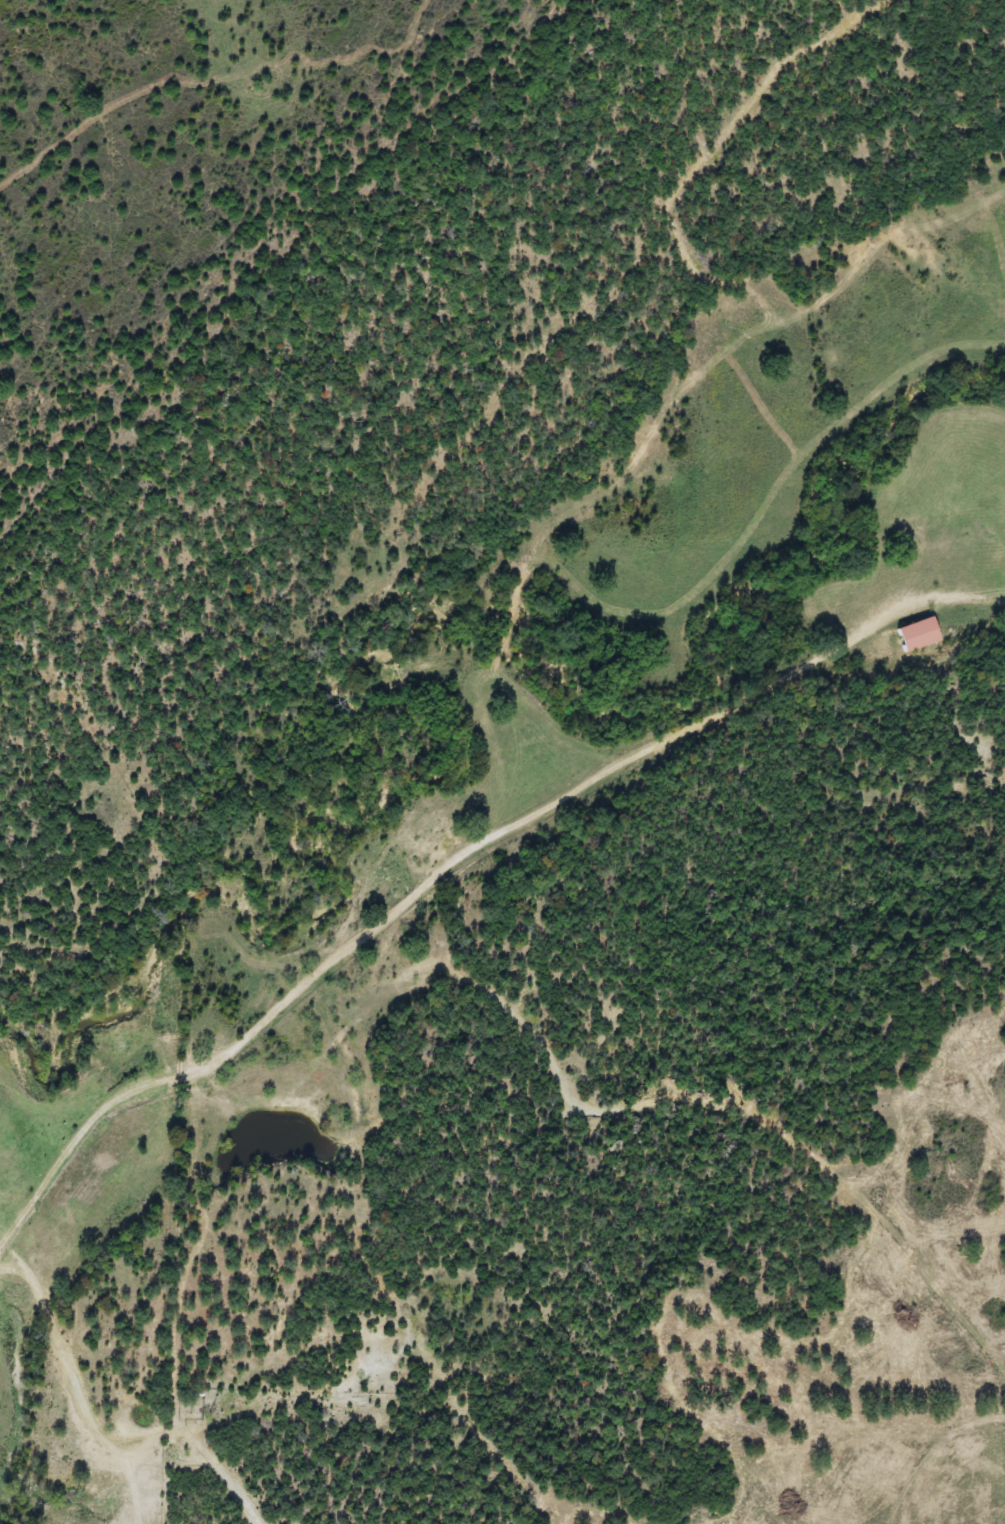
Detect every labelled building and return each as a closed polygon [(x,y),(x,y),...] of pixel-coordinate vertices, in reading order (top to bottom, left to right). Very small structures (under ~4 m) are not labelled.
[(905,652),(898,627),(934,617),(941,642),(905,652)]
